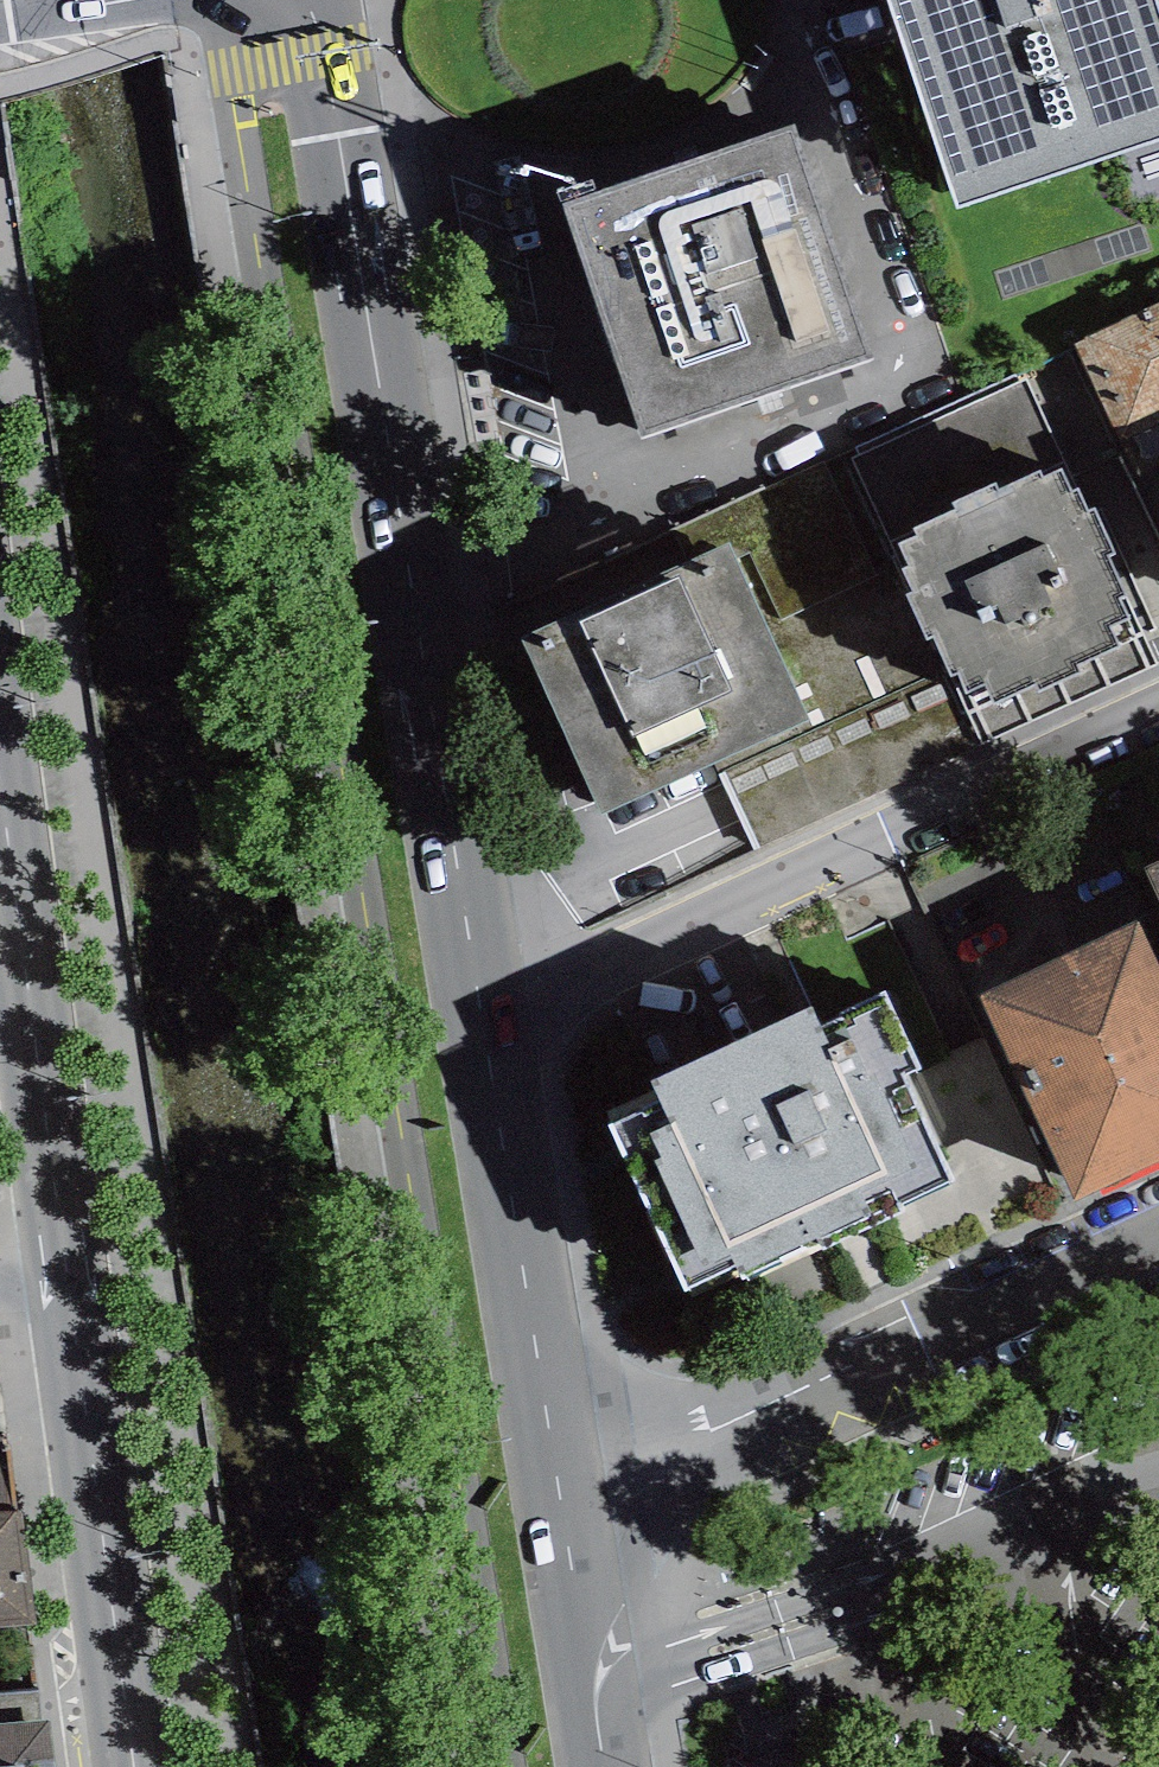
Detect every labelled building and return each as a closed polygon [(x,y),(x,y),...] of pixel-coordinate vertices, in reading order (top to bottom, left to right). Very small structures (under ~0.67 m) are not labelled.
[(957,208),(1158,142),(1158,16),(1154,0),(887,0),(957,208)] [(793,129),(566,206),(644,436),(871,359),(793,129)] [(1158,424),(1158,305),(1075,344),(1122,441),(1158,424)] [(1024,381),(851,460),(905,580),(912,594),(906,596),(927,641),(932,638),(984,745),(1157,664),(1130,606),(1126,595),(1109,557),(1117,553),(1096,507),(1090,509),(1080,488),(1074,491),(1024,381)] [(733,540),(523,637),(606,815),(713,766),(754,853),(984,745),(932,638),(927,641),(906,596),(912,594),(905,580),(778,638),(733,540)] [(1143,870),(1158,903),(1158,863),(1143,870)] [(982,994),(1076,1201),(1158,1163),(1158,956),(1143,921),(982,994)] [(809,1008),(654,1080),(663,1099),(606,1125),(684,1292),(740,1266),(744,1276),(812,1244),(817,1255),(903,1216),(897,1203),(949,1179),(902,1078),(920,1070),(885,995),(818,1026),(809,1008)] [(0,1436),(0,1627),(35,1625),(26,1509),(15,1510),(9,1436),(0,1436)] [(0,1724),(0,1766),(61,1766),(57,1720),(0,1724)]
